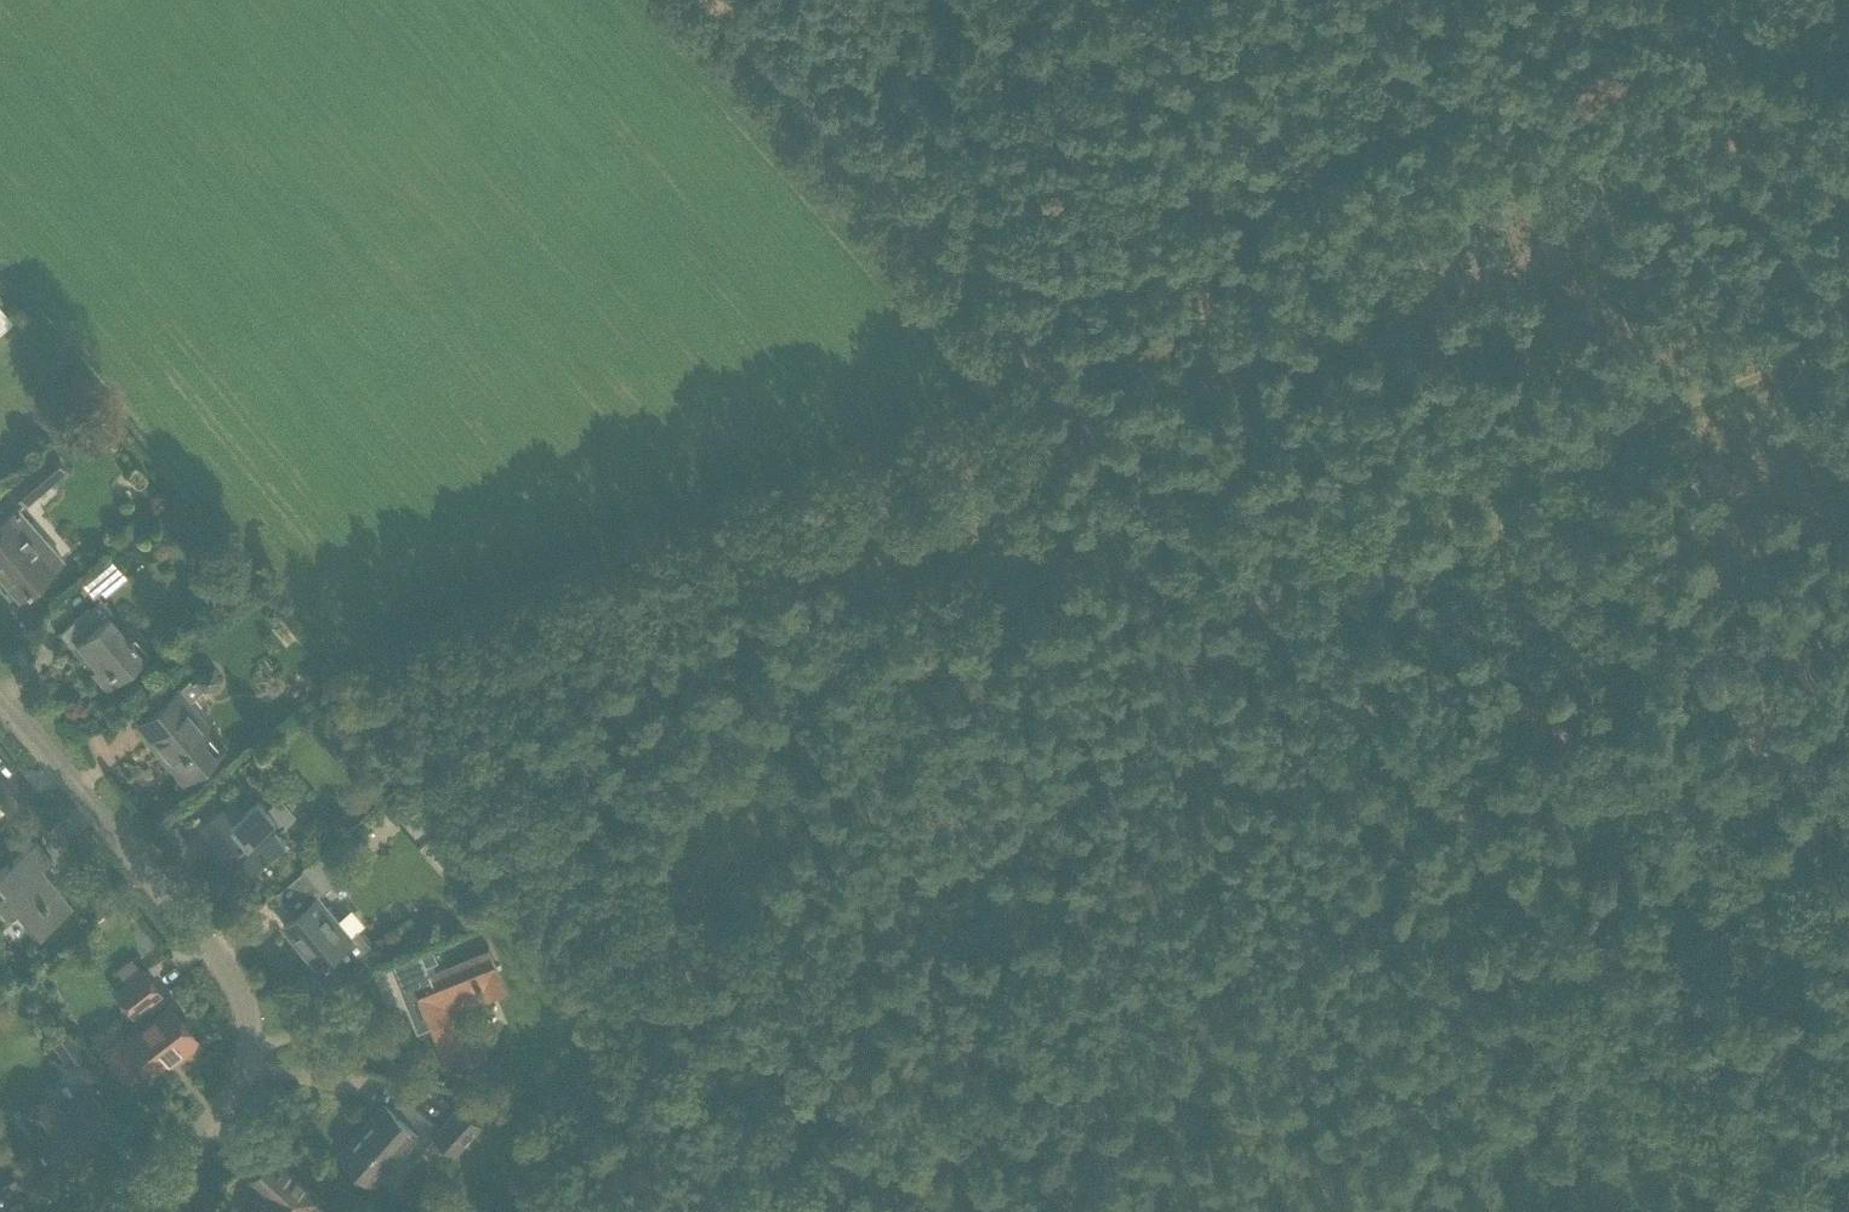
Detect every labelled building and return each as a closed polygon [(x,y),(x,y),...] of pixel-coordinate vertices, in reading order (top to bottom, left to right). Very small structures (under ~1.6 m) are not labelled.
[(11,320),(0,307),(0,330),(11,320)] [(25,503),(63,469),(48,452),(10,486),(25,503)] [(53,568),(62,560),(47,543),(38,550),(22,532),(31,524),(17,508),(0,522),(0,575),(19,597),(53,568)] [(126,576),(111,558),(81,583),(92,597),(101,590),(104,594),(126,576)] [(148,652),(147,651),(142,656),(133,645),(135,643),(130,637),(128,639),(108,615),(100,621),(88,607),(59,632),(72,647),(76,644),(95,667),(91,670),(106,688),(148,652)] [(178,690),(139,722),(136,725),(137,726),(140,723),(164,751),(160,753),(183,780),(224,745),(189,703),(203,690),(216,688),(218,677),(212,668),(199,670),(195,681),(192,684),(189,680),(178,690)] [(320,670),(304,674),(309,693),(324,689),(320,670)] [(166,673),(156,682),(164,691),(174,683),(166,673)] [(397,762),(387,770),(399,784),(409,777),(397,762)] [(407,789),(400,796),(413,811),(420,804),(407,789)] [(201,827),(223,853),(227,850),(234,858),(241,852),(258,871),(290,844),(279,831),(295,818),(280,799),(268,809),(260,800),(232,823),(222,811),(201,827)] [(347,874),(337,862),(349,852),(338,839),(304,868),(324,893),(347,874)] [(0,868),(0,883),(2,886),(0,888),(0,908),(4,913),(16,903),(37,929),(36,930),(37,931),(70,905),(41,868),(51,860),(35,840),(0,868)] [(331,957),(334,954),(347,968),(373,947),(366,939),(351,937),(318,897),(286,924),(303,945),(301,947),(318,967),(327,960),(328,962),(332,958),(331,957)] [(438,961),(433,948),(417,954),(423,968),(438,961)] [(507,992),(490,949),(404,983),(419,1021),(420,1020),(420,1019),(427,1016),(449,1071),(488,1055),(481,1038),(480,1039),(480,1041),(463,1048),(447,1008),(480,994),(482,1001),(507,992)] [(150,1019),(125,1040),(121,1035),(99,1052),(123,1082),(143,1067),(148,1073),(178,1050),(182,1056),(199,1043),(168,1005),(166,1007),(157,996),(160,994),(140,970),(112,992),(131,1017),(142,1008),(150,1019)] [(67,1032),(51,1045),(60,1056),(68,1050),(77,1061),(85,1055),(67,1032)] [(385,1104),(377,1113),(379,1115),(366,1129),(365,1128),(349,1146),(350,1147),(343,1155),(376,1184),(406,1151),(415,1158),(434,1136),(454,1154),(481,1124),(461,1106),(441,1129),(406,1098),(394,1112),(385,1104)] [(326,1203),(274,1156),(254,1178),(262,1185),(270,1192),(259,1204),(251,1211),(318,1211),(326,1203)]
